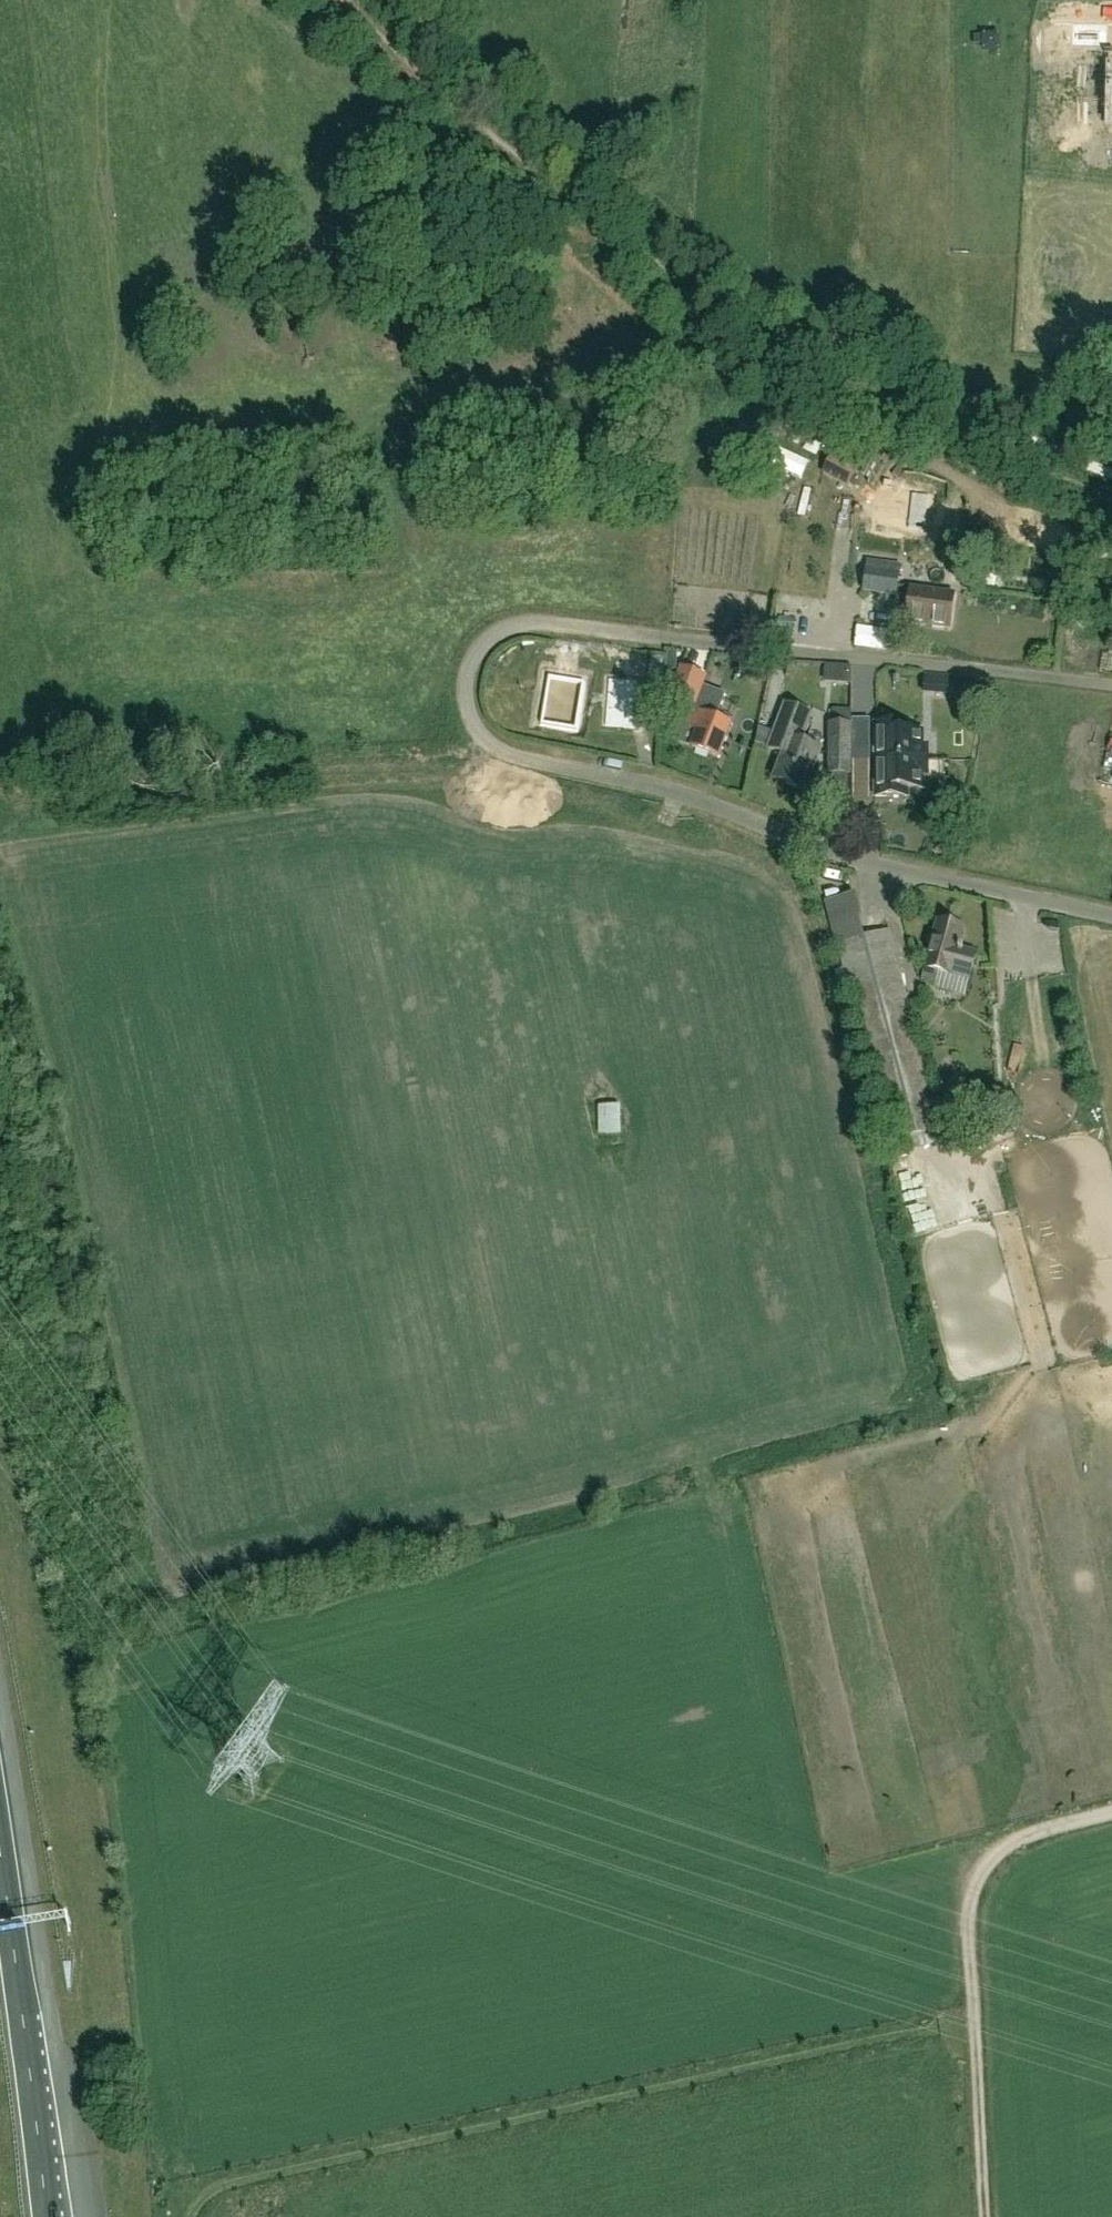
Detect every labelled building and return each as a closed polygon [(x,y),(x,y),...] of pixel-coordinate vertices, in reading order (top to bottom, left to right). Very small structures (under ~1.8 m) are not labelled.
[(1102,24),(1071,24),(1071,46),(1102,46),(1102,24)] [(994,50),(979,49),(979,65),(994,65),(994,50)] [(831,455),(821,474),(848,488),(858,469),(831,455)] [(877,522),(905,525),(909,494),(881,490),(877,522)] [(896,597),(897,588),(900,564),(866,560),(862,593),(896,597)] [(949,630),(954,595),(897,588),(896,597),(895,606),(909,608),(907,624),(949,630)] [(823,668),(821,691),(846,693),(848,669),(823,668)] [(681,669),(671,697),(693,705),(684,728),(697,732),(691,747),(691,748),(717,758),(729,724),(715,719),(723,695),(701,687),(704,678),(681,669)] [(548,720),(582,726),(586,704),(605,707),(605,725),(636,725),(636,679),(605,679),(605,694),(588,692),(589,679),(555,674),(555,675),(537,672),(535,684),(553,687),(548,720)] [(924,676),(923,691),(975,696),(977,680),(924,676)] [(821,751),(802,744),(813,715),(784,704),(766,750),(783,757),(774,778),(802,789),(812,764),(815,765),(821,751)] [(851,775),(851,712),(832,712),(832,727),(828,727),(828,775),(851,775)] [(934,744),(952,744),(951,723),(933,724),(934,744)] [(907,725),(874,725),(874,761),(928,761),(927,745),(923,745),(923,732),(907,732),(907,725)] [(867,748),(852,748),(852,761),(867,761),(867,748)] [(867,774),(867,761),(852,761),(852,774),(867,774)] [(928,777),(928,761),(874,761),(875,798),(907,798),(907,789),(923,789),(923,777),(928,777)] [(853,900),(827,907),(832,928),(858,922),(853,900)] [(977,952),(956,947),(961,930),(937,923),(925,968),(922,982),(935,985),(938,972),(949,975),(970,980),(977,952)] [(892,930),(836,944),(888,1142),(942,1128),(892,930)] [(593,1130),(616,1130),(616,1097),(594,1097),(593,1130)]
